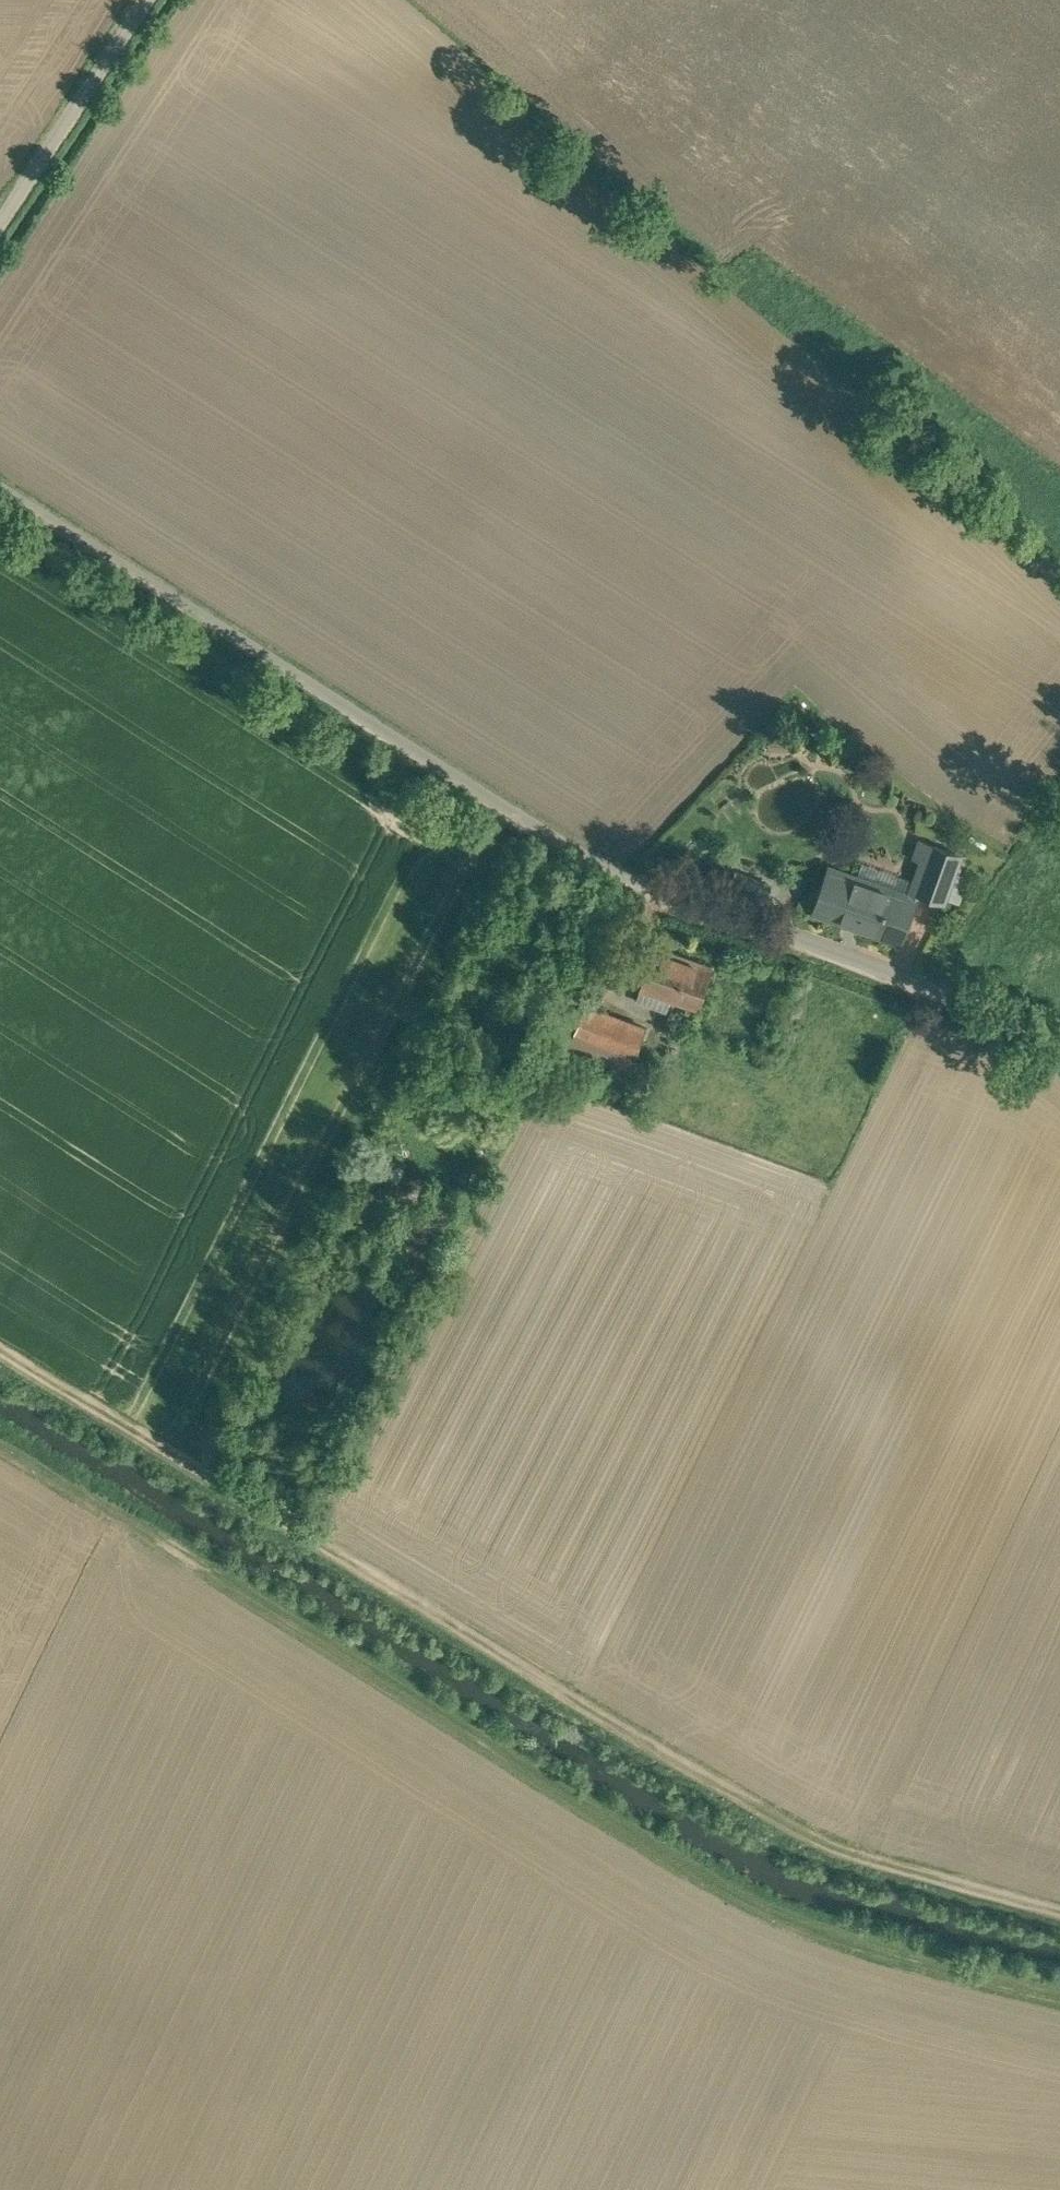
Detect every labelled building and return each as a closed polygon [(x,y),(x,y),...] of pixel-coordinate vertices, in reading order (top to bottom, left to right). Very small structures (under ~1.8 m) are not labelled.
[(961,855),(933,845),(917,891),(945,900),(961,855)] [(916,898),(830,868),(815,911),(901,941),(916,898)] [(714,966),(656,946),(641,989),(698,1010),(714,966)] [(612,955),(602,974),(613,980),(624,961),(612,955)] [(647,1027),(586,1004),(569,1051),(629,1075),(647,1027)]
